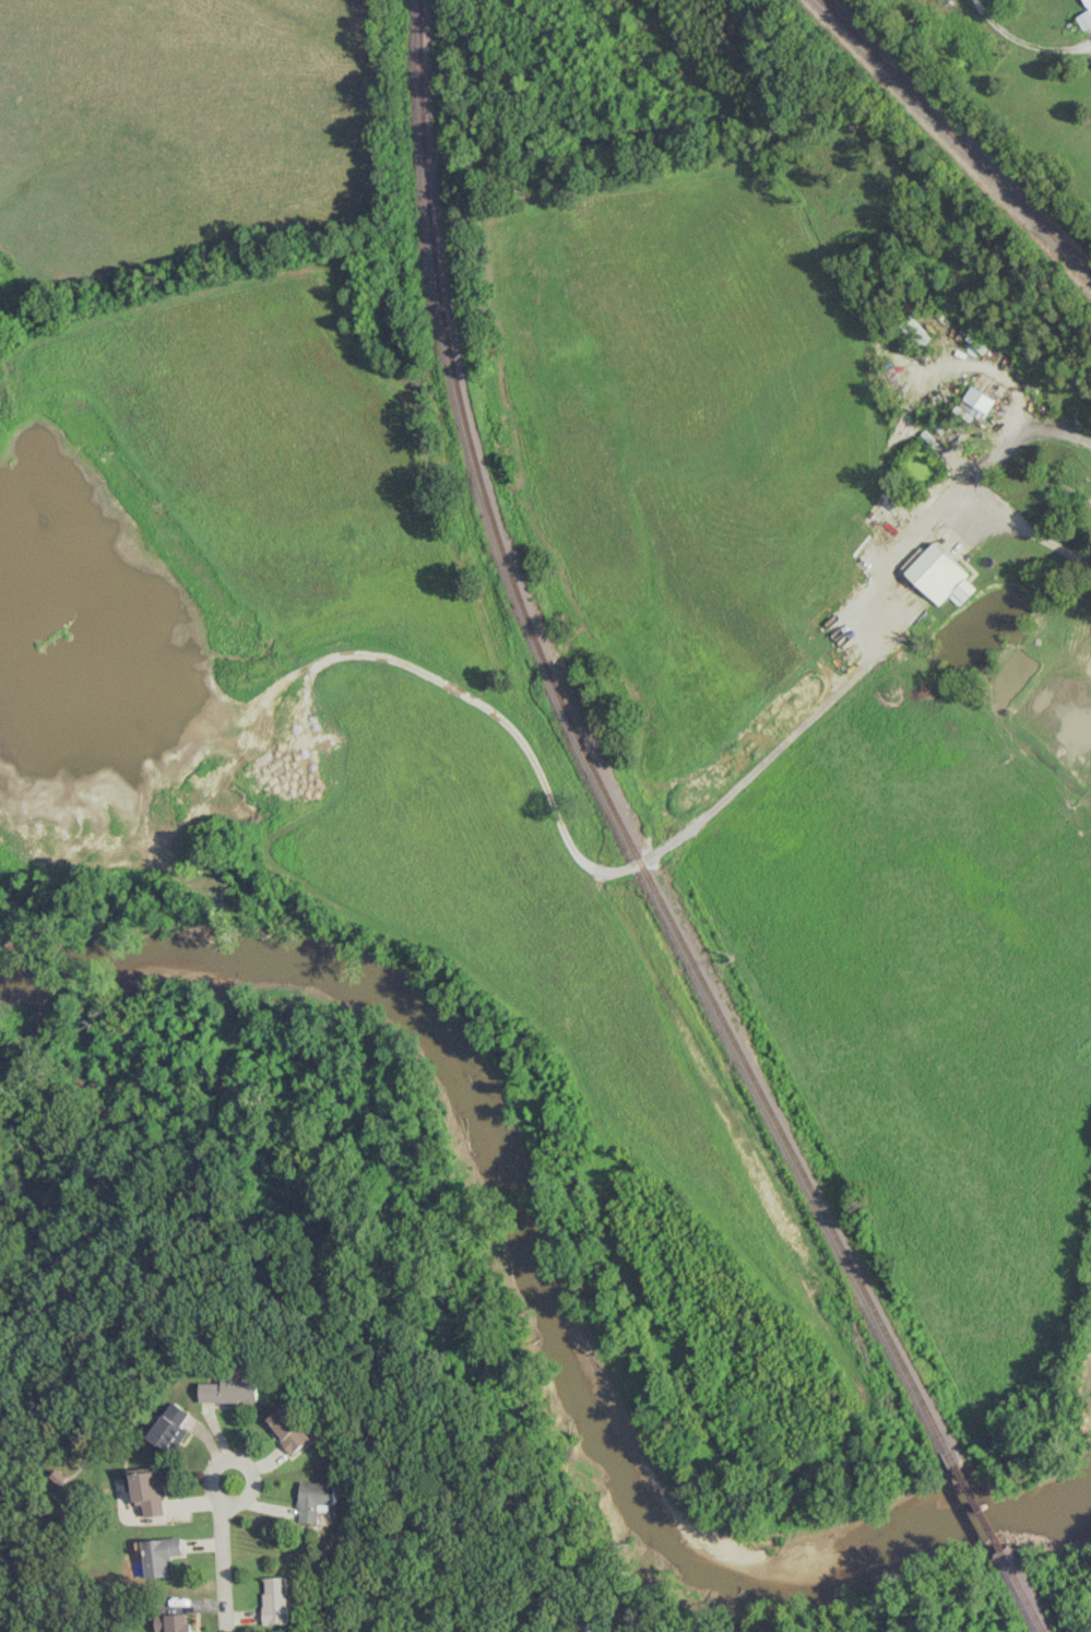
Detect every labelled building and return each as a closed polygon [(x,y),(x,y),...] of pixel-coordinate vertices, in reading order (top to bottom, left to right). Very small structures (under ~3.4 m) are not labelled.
[(993,400),(970,386),(957,405),(980,420),(993,400)] [(904,573),(938,605),(948,595),(959,606),(975,588),(964,578),(968,574),(934,542),(904,573)] [(259,1402),(258,1377),(222,1377),(222,1382),(198,1383),(199,1402),(259,1402)] [(195,1418),(173,1402),(146,1436),(170,1454),(195,1418)] [(313,1439),(286,1405),(266,1420),(294,1454),(313,1439)] [(159,1514),(158,1468),(131,1469),(133,1515),(159,1514)] [(335,1482),(300,1481),(299,1522),(320,1523),(320,1511),(335,1512),(335,1482)] [(144,1539),(146,1576),(167,1576),(165,1557),(181,1556),(180,1537),(144,1539)] [(263,1576),(264,1623),(289,1622),(287,1576),(263,1576)] [(189,1615),(151,1613),(151,1631),(188,1631),(189,1615)] [(594,1631),(594,1622),(583,1622),(582,1631),(608,1631),(594,1631)]
